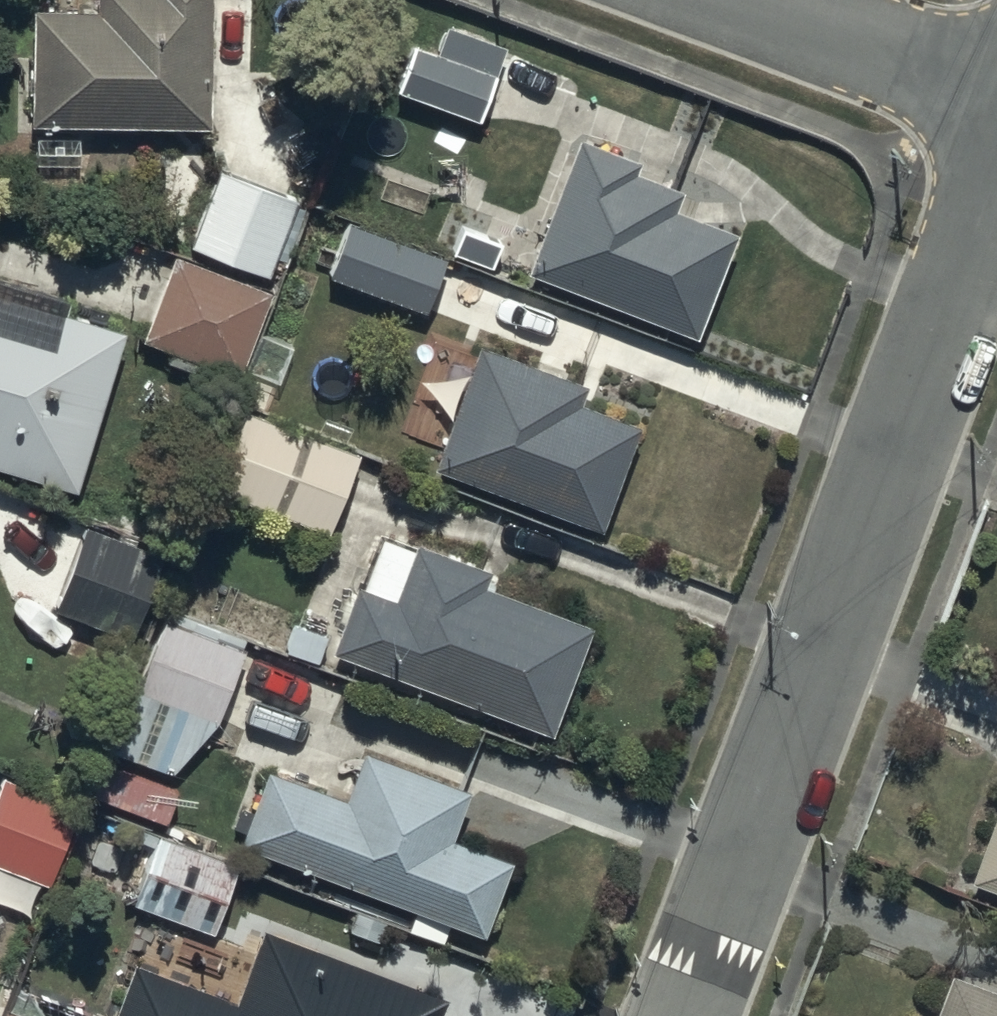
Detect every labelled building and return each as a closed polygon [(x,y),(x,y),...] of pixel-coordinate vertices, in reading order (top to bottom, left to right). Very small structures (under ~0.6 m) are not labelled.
[(35,1),(35,115),(214,115),(214,0),(97,0),(97,1),(35,1)] [(504,41),(444,16),(431,47),(422,43),(404,87),(474,115),(504,41)] [(641,155),(577,132),(527,268),(696,330),(733,230),(675,209),(684,184),(637,167),(641,155)] [(298,192),(218,163),(191,237),(270,267),(298,192)] [(348,214),(329,265),(429,303),(448,252),(348,214)] [(271,284),(175,246),(143,329),(238,366),(271,284)] [(76,477),(123,322),(0,285),(0,454),(76,477)] [(585,379),(474,339),(430,463),(600,524),(638,420),(578,398),(585,379)] [(354,448),(246,405),(214,484),(322,527),(354,448)] [(164,551),(85,520),(54,601),(133,632),(164,551)] [(357,578),(331,646),(550,728),(590,621),(483,581),(488,566),(415,539),(413,545),(379,533),(361,580),(357,578)] [(247,641),(167,610),(139,683),(219,714),(247,641)] [(268,760),(239,839),(485,929),(512,857),(452,835),(471,784),(365,745),(348,789),(268,760)] [(0,778),(0,860),(48,878),(78,803),(2,774),(0,778)] [(970,885),(996,896),(996,817),(970,885)] [(236,861),(156,830),(131,896),(211,927),(236,861)] [(137,967),(119,1015),(444,1015),(449,1004),(265,934),(238,1005),(137,967)] [(947,982),(934,1015),(996,1015),(996,1001),(947,982)]
